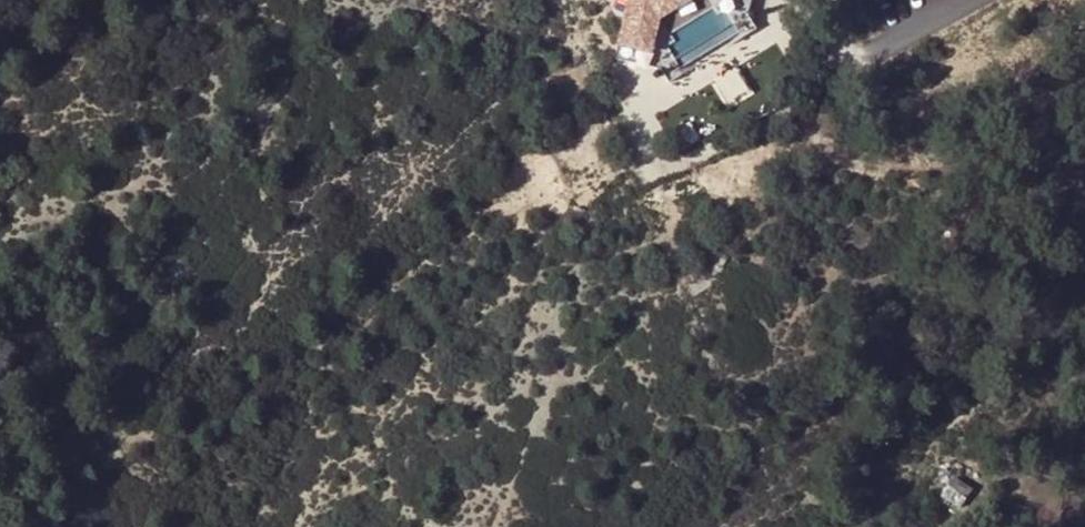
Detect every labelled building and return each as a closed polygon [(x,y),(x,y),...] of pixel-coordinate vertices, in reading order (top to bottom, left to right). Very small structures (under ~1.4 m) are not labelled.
[(625,56),(661,61),(666,24),(713,0),(633,0),(625,56)]
